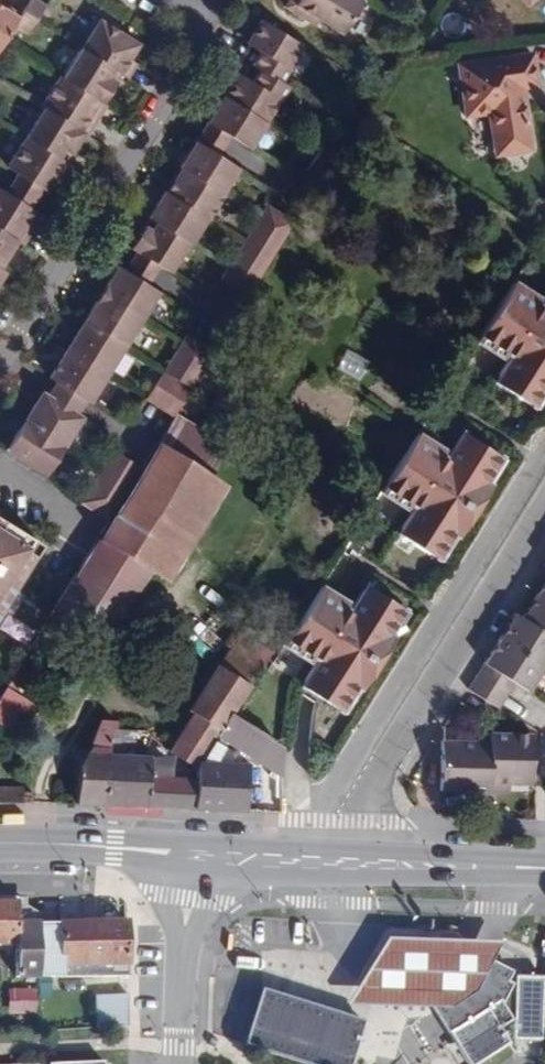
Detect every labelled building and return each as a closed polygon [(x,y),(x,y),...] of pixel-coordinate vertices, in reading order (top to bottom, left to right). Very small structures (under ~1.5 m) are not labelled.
[(0,41),(8,27),(26,0),(25,0),(0,0),(0,40),(0,41)] [(40,9),(26,0),(8,27),(22,36),(40,9)] [(359,0),(288,0),(283,8),(303,21),(307,14),(318,20),(341,35),(362,2),(359,0)] [(313,27),(318,20),(307,14),(303,21),(313,27)] [(303,50),(257,21),(243,43),(257,52),(248,65),(256,70),(248,82),(236,74),(206,122),(229,137),(249,149),(283,88),(279,85),(303,50)] [(6,170),(16,176),(42,193),(47,197),(56,182),(63,186),(74,169),(67,165),(59,161),(64,154),(71,159),(84,137),(88,140),(97,125),(90,120),(99,104),(103,107),(116,87),(109,82),(114,75),(121,79),(127,83),(136,68),(130,64),(139,49),(98,24),(60,82),(58,80),(39,109),(43,112),(6,170)] [(536,87),(531,53),(458,64),(465,114),(488,112),(494,154),(530,149),(520,89),(536,87)] [(116,87),(121,79),(114,75),(109,82),(116,87)] [(107,109),(103,107),(99,104),(90,120),(97,125),(107,109)] [(229,137),(206,122),(193,142),(216,156),(229,137)] [(234,167),(216,156),(193,142),(177,169),(180,171),(163,195),(161,194),(145,220),(147,221),(155,226),(150,232),(143,227),(129,249),(135,253),(158,268),(169,275),(202,219),(205,220),(220,197),(217,194),(234,167)] [(59,161),(67,165),(71,159),(64,154),(59,161)] [(16,176),(4,195),(32,212),(42,193),(16,176)] [(13,252),(6,248),(11,241),(18,245),(24,248),(33,234),(26,229),(30,223),(35,214),(32,212),(4,195),(0,193),(0,271),(13,252)] [(249,293),(285,237),(272,229),(278,220),(263,210),(246,238),(249,241),(238,257),(235,254),(216,286),(231,296),(237,286),(249,293)] [(285,237),(291,228),(278,220),(272,229),(285,237)] [(155,226),(147,221),(143,227),(150,232),(155,226)] [(37,228),(30,223),(26,229),(33,234),(37,228)] [(6,248),(13,252),(18,245),(11,241),(6,248)] [(146,287),(158,268),(135,253),(123,272),(146,287)] [(95,302),(81,324),(122,349),(157,294),(146,287),(123,272),(116,267),(104,287),(111,292),(102,306),(95,302)] [(505,276),(470,330),(497,348),(499,345),(504,348),(487,373),(523,396),(538,372),(544,377),(544,282),(533,302),(529,298),(532,294),(505,276)] [(243,303),(249,293),(237,286),(231,296),(243,303)] [(104,287),(95,302),(102,306),(111,292),(104,287)] [(379,355),(388,341),(360,323),(351,338),(379,355)] [(122,349),(81,324),(49,374),(91,398),(122,349)] [(189,391),(195,381),(207,362),(195,354),(200,346),(185,337),(161,375),(189,391)] [(207,362),(212,354),(200,346),(195,354),(207,362)] [(243,368),(215,349),(212,354),(207,362),(195,381),(224,399),(243,368)] [(335,369),(358,381),(368,361),(345,349),(335,369)] [(91,398),(49,374),(3,448),(43,471),(91,398)] [(157,380),(145,399),(171,415),(183,395),(157,380)] [(157,440),(211,475),(229,446),(176,413),(157,440)] [(414,433),(380,486),(407,505),(411,501),(414,503),(396,531),(432,555),(448,530),(456,535),(490,483),(481,477),(497,454),(462,430),(443,459),(439,456),(441,452),(414,433)] [(97,538),(148,571),(166,582),(227,485),(211,475),(157,440),(97,538)] [(101,519),(134,465),(112,452),(79,506),(101,519)] [(28,528),(0,511),(0,574),(28,528)] [(97,538),(54,608),(104,640),(148,571),(97,538)] [(321,587),(288,640),(316,658),(319,654),(322,656),(304,684),(339,708),(356,682),(364,688),(397,636),(389,631),(403,607),(369,584),(349,614),(346,612),(349,606),(321,587)] [(537,596),(521,621),(544,636),(544,600),(537,596)] [(521,621),(514,616),(499,639),(541,666),(544,660),(544,636),(521,621)] [(5,685),(0,693),(0,722),(18,734),(36,706),(13,692),(45,642),(50,645),(60,630),(46,620),(5,685)] [(510,683),(524,692),(541,666),(499,639),(474,679),(502,697),(510,683)] [(226,648),(215,665),(247,684),(257,669),(226,648)] [(191,712),(167,750),(195,770),(196,761),(199,761),(211,741),(214,736),(228,714),(247,684),(215,665),(187,710),(191,712)] [(494,709),(502,697),(474,679),(467,691),(494,709)] [(214,736),(279,776),(279,746),(228,714),(214,736)] [(87,749),(86,804),(193,808),(195,777),(147,774),(148,754),(133,754),(134,731),(114,730),(114,722),(97,721),(87,749)] [(487,783),(507,784),(530,784),(530,735),(488,734),(488,743),(438,742),(439,791),(487,791),(487,783)] [(199,761),(214,761),(223,748),(211,741),(199,761)] [(76,764),(73,803),(86,804),(87,749),(76,764)] [(195,777),(193,808),(243,809),(245,763),(214,761),(199,761),(196,761),(195,770),(195,777)] [(256,774),(251,803),(275,806),(279,777),(256,774)] [(507,792),(507,784),(487,783),(487,791),(507,792)] [(34,802),(34,786),(0,786),(0,802),(34,802)] [(38,915),(38,912),(26,905),(25,900),(0,900),(0,908),(21,908),(21,915),(38,915)] [(38,915),(21,915),(21,908),(0,908),(0,944),(14,944),(16,979),(38,979),(38,915)] [(59,977),(61,921),(47,922),(47,915),(38,915),(38,979),(59,977)] [(127,976),(126,919),(61,921),(59,977),(127,976)] [(469,981),(480,956),(486,942),(386,938),(345,1004),(431,1008),(424,997),(442,998),(469,981)] [(480,956),(469,981),(442,998),(424,997),(431,1008),(468,1063),(475,1063),(508,1042),(499,1027),(513,1019),(502,1003),(512,983),(509,982),(513,971),(480,956)] [(34,987),(5,987),(6,1014),(34,1014),(34,987)] [(247,1046),(302,1063),(349,1063),(362,1022),(264,991),(247,1046)] [(96,1027),(129,1026),(128,994),(94,995),(96,1027)]
